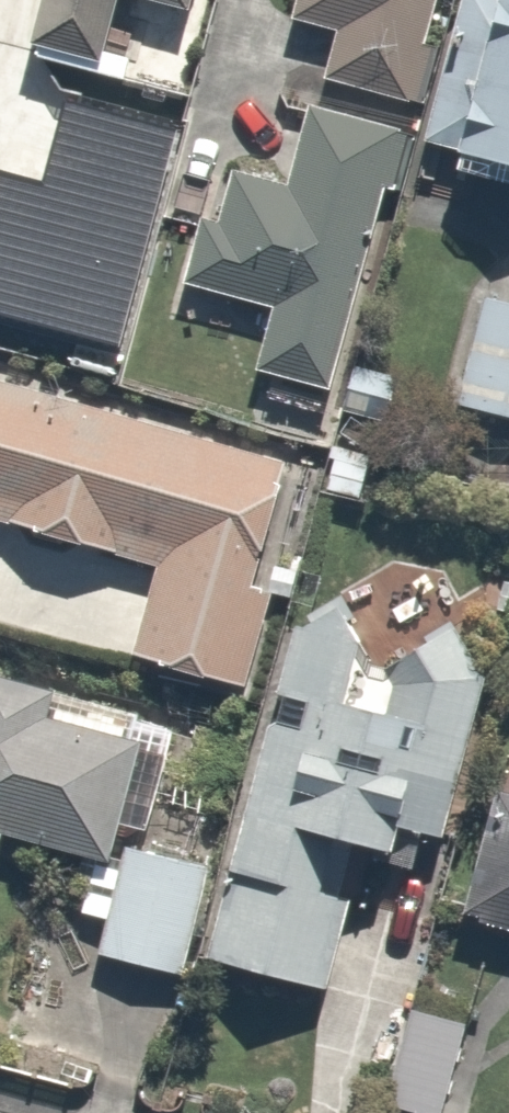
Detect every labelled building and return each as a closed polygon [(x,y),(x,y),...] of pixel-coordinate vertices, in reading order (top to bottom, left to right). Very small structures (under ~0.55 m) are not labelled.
[(11,85),(114,110),(134,31),(100,22),(105,0),(32,0),(11,85)] [(286,17),(324,25),(313,79),(418,102),(440,0),(290,0),(286,17)] [(418,143),(508,165),(508,0),(452,0),(418,143)] [(275,170),(234,160),(221,213),(196,207),(178,283),(266,304),(252,361),(336,380),(396,123),(292,98),(275,170)] [(477,292),(452,400),(508,413),(508,300),(477,292)] [(7,502),(3,517),(147,557),(120,654),(233,685),(294,464),(0,382),(0,500),(7,502)] [(278,612),(202,952),(308,976),(339,837),(393,848),(400,820),(443,830),(481,658),(278,612)] [(86,848),(73,908),(100,914),(92,953),(176,971),(200,857),(111,838),(139,702),(0,672),(0,830),(86,848)] [(478,784),(445,918),(508,934),(508,792),(478,784)] [(460,1014),(404,1001),(381,1106),(412,1112),(439,1112),(460,1014)]
